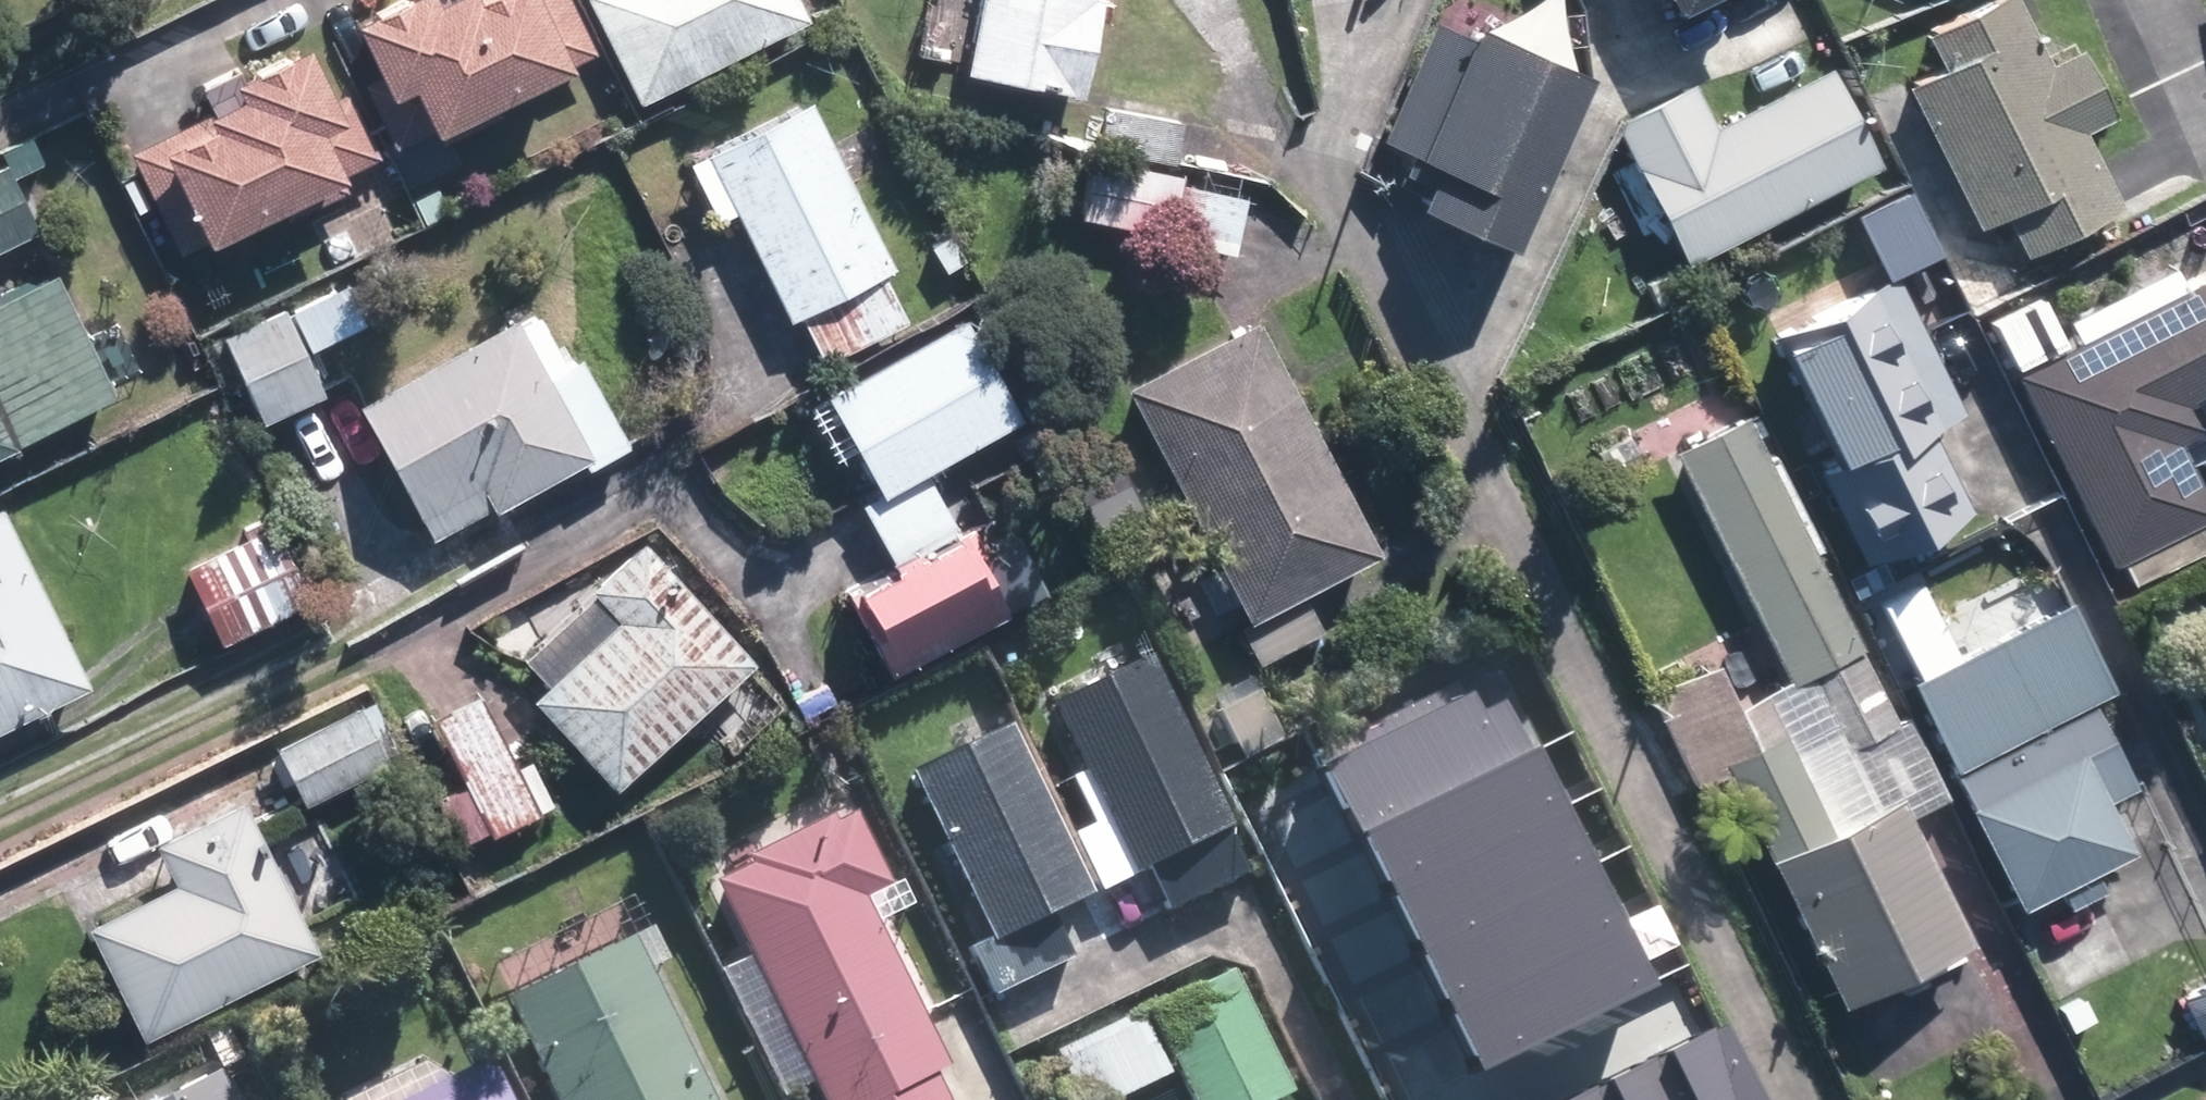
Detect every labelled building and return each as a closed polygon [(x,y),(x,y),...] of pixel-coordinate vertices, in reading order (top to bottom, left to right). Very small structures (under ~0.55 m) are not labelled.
[(576,0),(373,0),(356,9),(383,65),(367,75),(400,141),(438,123),(444,136),(505,108),(498,93),(597,45),(576,0)] [(809,0),(596,0),(643,94),(814,10),(809,0)] [(1089,97),(1108,0),(987,0),(973,75),(1089,97)] [(1685,17),(1718,0),(1676,0),(1685,17)] [(2020,0),(1968,0),(1923,22),(1940,57),(1905,75),(1975,216),(2000,203),(2020,244),(2116,196),(2080,121),(2113,106),(2080,39),(2048,55),(2020,0)] [(1430,212),(1521,254),(1598,86),(1445,18),(1389,141),(1450,169),(1430,212)] [(188,117),(136,141),(183,242),(284,196),(290,210),(351,181),(345,168),(384,151),(352,83),(335,90),(307,32),(233,68),(240,84),(207,99),(209,107),(188,117)] [(1622,132),(1691,267),(1885,169),(1837,76),(1723,134),(1702,92),(1622,132)] [(912,315),(887,264),(896,260),(815,92),(710,144),(792,309),(802,305),(827,355),(912,315)] [(1170,218),(1178,173),(1181,163),(1088,145),(1076,206),(1170,224),(1170,218)] [(35,219),(1,149),(0,149),(0,235),(35,219)] [(1178,173),(1170,218),(1234,230),(1243,185),(1178,173)] [(0,285),(0,435),(108,384),(51,261),(0,285)] [(2205,538),(2205,511),(2205,510),(2205,509),(2205,490),(2178,432),(2205,418),(2194,395),(2205,389),(2205,268),(2012,363),(2107,556),(2118,552),(2129,576),(2205,538)] [(1967,415),(1900,278),(1779,339),(1841,466),(1823,475),(1868,568),(1975,515),(1933,432),(1967,415)] [(328,386),(288,300),(227,328),(267,414),(328,386)] [(878,483),(917,460),(1018,403),(961,306),(821,384),(878,483)] [(362,395),(436,528),(582,447),(590,462),(635,437),(588,351),(554,369),(520,308),(362,395)] [(2005,313),(1981,324),(1994,355),(2019,344),(2005,313)] [(1267,663),(1277,658),(1327,632),(1309,597),(1390,554),(1269,323),(1136,393),(1258,623),(1248,628),(1267,663)] [(1008,429),(1018,448),(1051,431),(1041,412),(1008,429)] [(1734,777),(1848,1009),(1977,947),(1916,822),(1950,806),(1909,722),(1894,728),(1859,657),(1870,652),(1755,418),(1683,452),(1795,683),(1742,709),(1719,664),(1657,695),(1704,792),(1734,777)] [(948,515),(917,460),(878,483),(857,494),(888,549),(948,515)] [(0,501),(0,713),(82,673),(0,501)] [(270,511),(180,554),(218,632),(308,589),(270,511)] [(841,579),(885,663),(1003,604),(959,520),(841,579)] [(609,776),(748,650),(636,527),(582,574),(610,605),(524,684),(609,776)] [(1922,687),(2031,911),(2139,859),(2113,806),(2140,793),(2096,704),(2114,695),(2074,613),(1922,687)] [(2195,635),(2205,659),(2205,630),(2195,635)] [(1143,648),(1047,694),(1130,864),(1147,856),(1168,899),(1247,861),(1143,648)] [(1503,677),(1326,765),(1362,836),(1539,748),(1503,677)] [(533,801),(474,682),(426,707),(484,825),(533,801)] [(270,735),(299,795),(385,753),(358,694),(270,735)] [(1088,886),(1007,714),(907,760),(986,931),(968,939),(991,986),(1069,948),(1048,905),(1088,886)] [(1539,748),(1362,836),(1392,895),(1572,805),(1543,746),(1539,748)] [(137,1027),(312,942),(237,787),(148,829),(167,868),(80,912),(137,1027)] [(931,1062),(943,1056),(859,887),(888,873),(852,801),(709,871),(823,1099),(950,1099),(931,1062)] [(1601,862),(1572,805),(1392,895),(1391,895),(1420,952),(1601,862)] [(480,839),(454,851),(465,875),(491,863),(480,839)] [(1601,862),(1420,952),(1451,1014),(1632,924),(1601,862)] [(1660,980),(1632,924),(1451,1014),(1479,1070),(1660,980)] [(632,928),(503,990),(556,1099),(715,1099),(632,928)] [(1193,1099),(1247,1099),(1285,1081),(1227,959),(1144,1000),(1193,1099)] [(1052,1042),(1079,1099),(1087,1099),(1167,1063),(1137,1001),(1052,1042)] [(1696,1099),(1770,1099),(1730,1020),(1671,1050),(1696,1099)] [(1612,1078),(1623,1099),(1696,1099),(1671,1050),(1670,1049),(1612,1078)] [(135,1099),(233,1099),(213,1061),(135,1099)] [(494,1062),(416,1099),(512,1099),(494,1062)] [(1612,1078),(1568,1099),(1623,1099),(1612,1078)]
